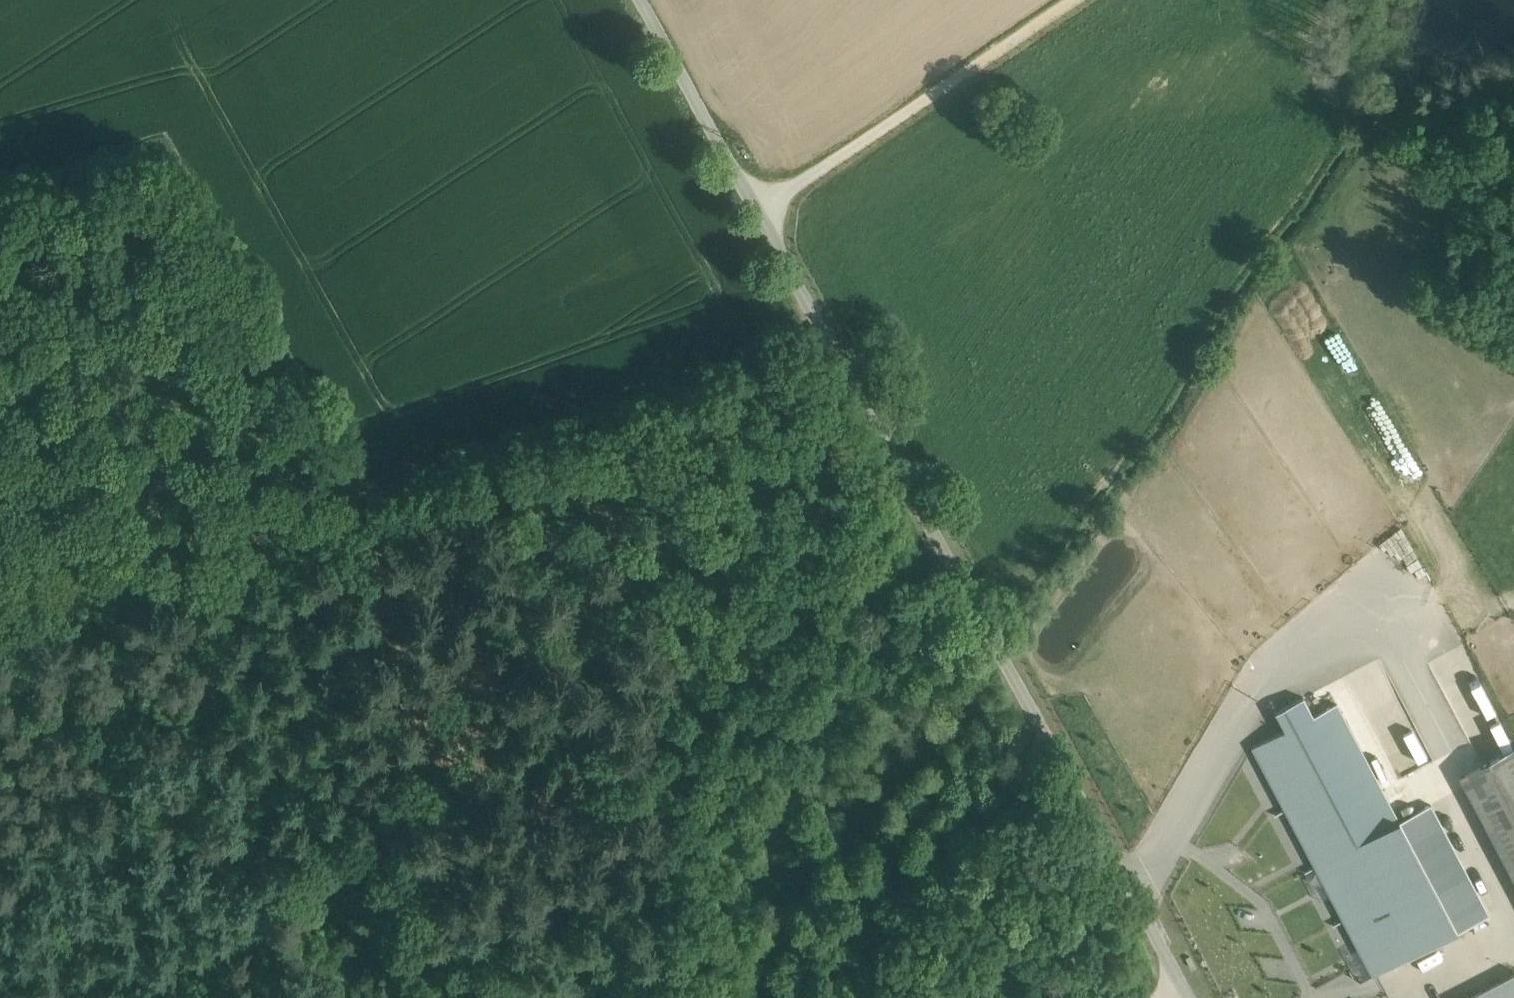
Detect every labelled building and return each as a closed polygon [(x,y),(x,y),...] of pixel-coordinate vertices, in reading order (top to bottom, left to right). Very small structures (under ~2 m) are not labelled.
[(1385,654),(1411,718),(1425,712),(1399,648),(1385,654)] [(1380,656),(1352,671),(1358,683),(1386,667),(1380,656)] [(1334,701),(1341,698),(1358,739),(1364,737),(1388,794),(1399,790),(1349,673),(1326,682),(1334,701)] [(1400,821),(1337,703),(1313,716),(1303,696),(1276,711),(1286,730),(1254,747),(1374,974),(1489,913),(1431,804),(1400,821)] [(1460,772),(1513,874),(1513,744),(1460,772)] [(1470,997),(1513,997),(1513,975),(1470,997)]
